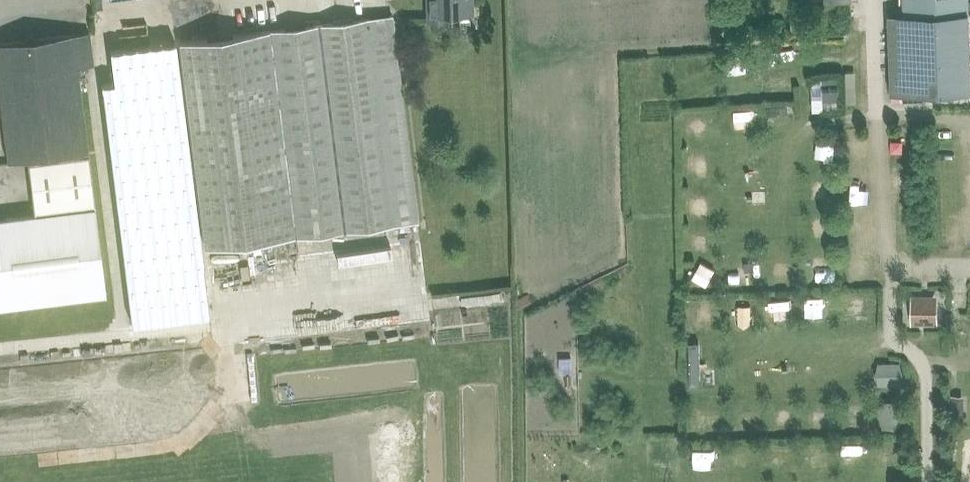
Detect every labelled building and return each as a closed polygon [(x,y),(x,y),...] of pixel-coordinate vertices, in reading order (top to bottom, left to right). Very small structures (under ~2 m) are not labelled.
[(429,18),(447,18),(447,10),(472,9),(472,0),(428,0),(429,18)] [(905,14),(969,14),(969,0),(904,0),(905,14)] [(205,247),(392,224),(418,220),(392,14),(180,41),(205,247)] [(905,14),(889,15),(891,94),(969,92),(969,14),(905,14)] [(92,64),(88,31),(32,38),(29,35),(26,39),(0,42),(0,97),(8,160),(87,150),(76,66),(92,64)] [(210,315),(175,42),(112,50),(116,82),(102,84),(132,325),(210,315)] [(838,75),(812,76),(813,103),(839,102),(838,75)] [(894,154),(912,155),(913,134),(895,134),(894,154)] [(856,160),(865,159),(862,140),(853,142),(856,160)] [(106,293),(95,203),(94,203),(88,155),(29,163),(35,213),(0,218),(0,307),(106,293)] [(827,255),(809,258),(813,276),(830,273),(827,255)] [(736,274),(736,284),(762,285),(762,275),(736,274)] [(699,276),(699,286),(720,287),(720,277),(699,276)] [(683,279),(684,293),(696,292),(695,278),(683,279)] [(792,278),(770,278),(771,288),(793,287),(792,278)] [(733,298),(733,318),(751,318),(750,298),(733,298)] [(915,302),(916,318),(934,318),(934,302),(915,302)] [(361,331),(378,329),(378,320),(360,322),(361,331)] [(914,451),(914,450),(914,393),(878,393),(878,428),(878,475),(914,475),(914,451)]
